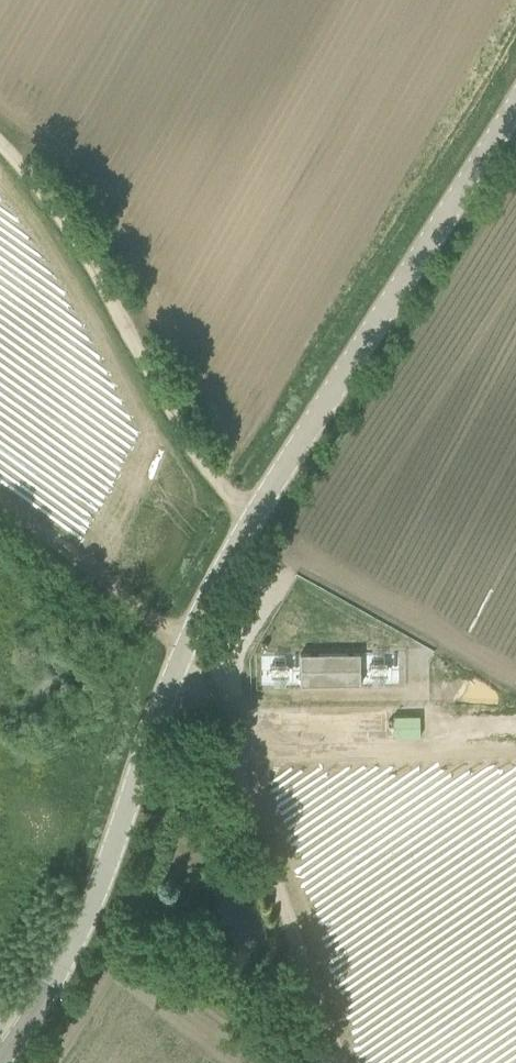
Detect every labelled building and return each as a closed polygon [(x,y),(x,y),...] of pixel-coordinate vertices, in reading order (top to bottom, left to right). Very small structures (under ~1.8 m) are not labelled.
[(322,655),(322,671),(366,671),(366,655),(322,655)] [(278,1025),(290,1021),(284,1001),(272,1005),(278,1025)]
